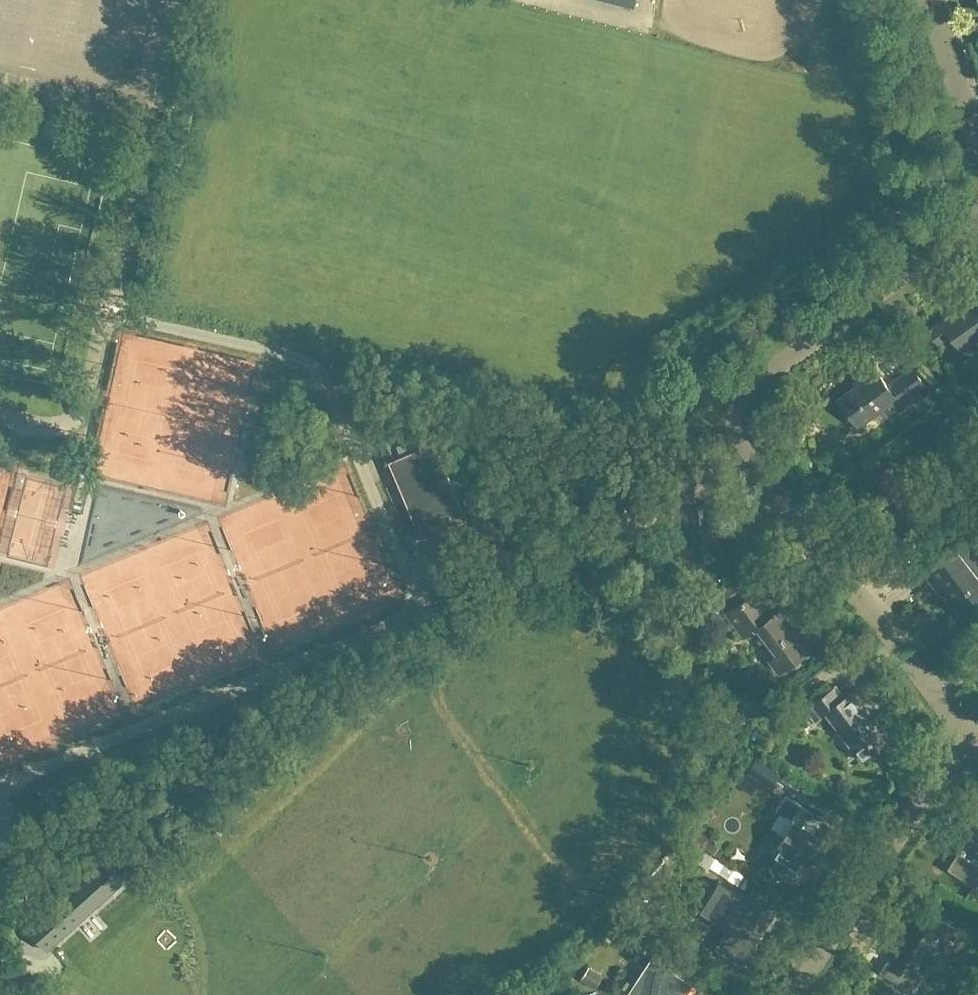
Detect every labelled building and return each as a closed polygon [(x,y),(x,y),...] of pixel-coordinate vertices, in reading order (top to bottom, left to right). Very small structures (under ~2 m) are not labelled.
[(962,350),(977,339),(977,297),(942,322),(942,323),(930,332),(938,343),(950,334),(962,350)] [(856,425),(889,401),(897,412),(926,391),(910,369),(885,387),(873,370),(860,380),(861,382),(838,399),(856,425)] [(397,459),(428,537),(452,527),(463,523),(466,522),(450,482),(434,444),(415,452),(397,459)] [(900,533),(926,514),(890,466),(864,485),(900,533)] [(977,603),(977,570),(956,543),(924,568),(962,616),(977,603)] [(721,594),(729,605),(747,591),(739,580),(721,594)] [(779,670),(811,646),(788,614),(785,617),(782,613),(770,622),(750,596),(726,615),(741,635),(756,625),(778,654),(771,659),(779,670)] [(879,747),(890,738),(853,690),(844,697),(836,687),(814,703),(822,714),(826,711),(864,761),(881,749),(879,747)] [(743,777),(757,786),(769,793),(782,773),(756,757),(743,777)] [(796,886),(824,843),(803,830),(812,816),(785,799),(776,813),(793,823),(774,854),(787,863),(779,876),(796,886)] [(960,854),(950,871),(976,887),(977,884),(977,826),(960,854)] [(58,912),(31,936),(45,951),(120,885),(114,878),(128,866),(112,847),(49,902),(58,912)] [(757,933),(768,917),(718,884),(701,910),(729,928),(715,951),(741,968),(762,937),(757,933)] [(923,909),(903,939),(907,941),(899,954),(892,964),(918,982),(935,956),(942,961),(960,933),(923,909)] [(692,986),(652,960),(629,994),(686,994),(692,986)] [(593,990),(601,977),(588,968),(580,981),(593,990)]
